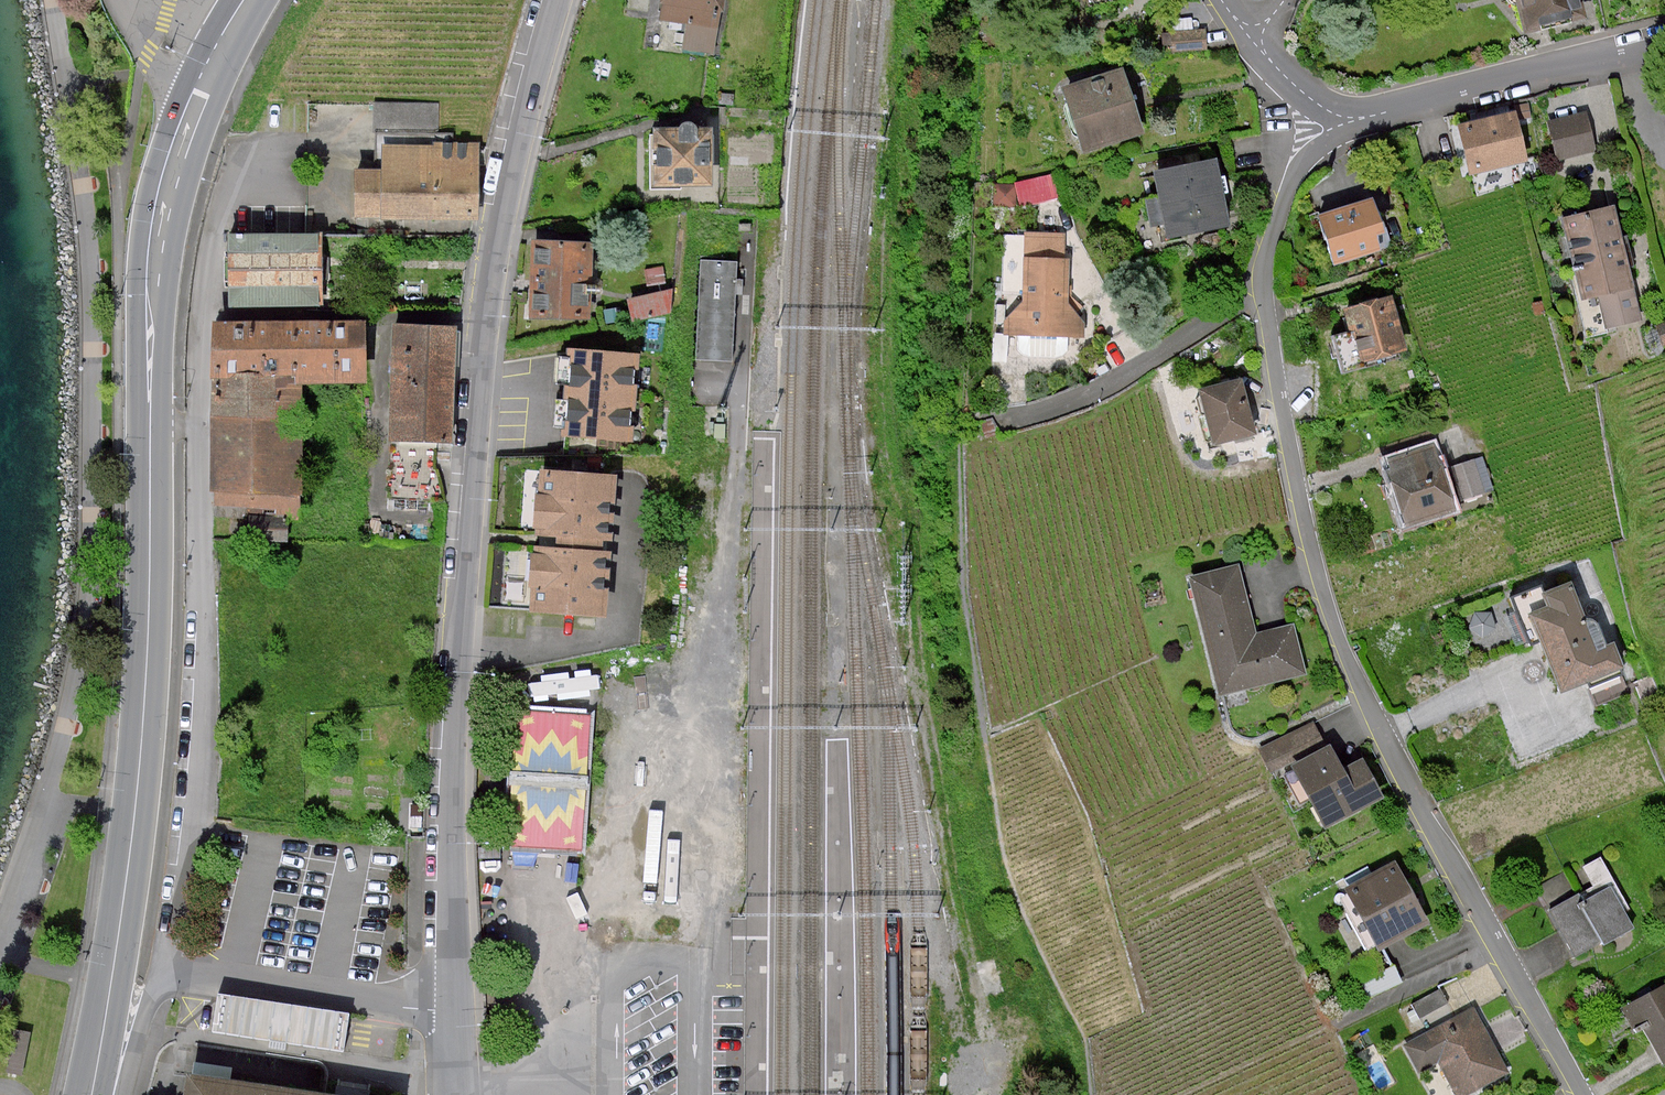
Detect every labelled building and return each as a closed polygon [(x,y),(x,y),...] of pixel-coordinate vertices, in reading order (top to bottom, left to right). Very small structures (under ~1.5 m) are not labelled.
[(663,5),(662,18),(688,22),(685,49),(715,53),(720,12),(723,13),(725,0),(664,0),(663,5)] [(1528,29),(1581,17),(1577,0),(1521,0),(1528,29)] [(1208,28),(1164,31),(1165,49),(1208,48),(1208,28)] [(1123,74),(1069,89),(1086,146),(1139,131),(1133,108),(1131,101),(1123,74)] [(441,136),(442,97),(378,96),(377,134),(441,136)] [(1583,115),(1552,122),(1559,156),(1590,149),(1583,115)] [(1514,116),(1462,128),(1471,169),(1524,157),(1514,116)] [(687,129),(656,129),(656,184),(710,184),(709,128),(687,129)] [(476,217),(476,147),(381,146),(380,173),(357,172),(357,216),(436,217),(476,217)] [(1220,188),(1214,159),(1156,172),(1162,199),(1148,202),(1153,223),(1166,220),(1170,236),(1228,224),(1220,188)] [(1055,196),(1049,174),(1016,183),(1021,202),(1055,196)] [(1016,183),(995,182),(993,205),(1018,207),(1016,183)] [(1378,219),(1373,203),(1323,219),(1335,258),(1379,245),(1375,231),(1381,229),(1378,219)] [(1623,249),(1613,208),(1565,219),(1584,298),(1599,294),(1607,325),(1639,318),(1623,249)] [(739,262),(703,259),(697,358),(731,361),(738,314),(748,314),(758,220),(742,217),(739,262)] [(1066,235),(1027,234),(1026,299),(1007,319),(1007,332),(1083,336),(1083,323),(1073,312),(1066,305),(1069,260),(1065,260),(1066,235)] [(323,300),(324,236),(239,235),(238,299),(300,300),(323,300)] [(539,311),(590,314),(594,239),(544,236),(539,311)] [(664,267),(646,270),(649,292),(629,297),(635,321),(672,313),(677,286),(667,288),(664,267)] [(1405,347),(1388,298),(1350,311),(1367,360),(1405,347)] [(287,323),(214,323),(214,383),(295,382),(361,381),(361,322),(287,323)] [(457,325),(401,323),(398,435),(453,436),(455,389),(457,325)] [(644,350),(571,347),(572,356),(561,353),(559,381),(568,382),(568,397),(559,396),(556,424),(569,426),(568,433),(636,439),(644,350)] [(1253,433),(1240,380),(1202,389),(1216,442),(1253,433)] [(214,383),(212,504),(293,506),(294,432),(295,382),(214,383)] [(992,420),(981,424),(985,437),(998,434),(992,420)] [(405,451),(444,455),(446,440),(407,436),(405,451)] [(1458,502),(1444,461),(1395,477),(1408,518),(1458,502)] [(1483,494),(1474,467),(1456,472),(1465,500),(1483,494)] [(537,605),(611,610),(620,473),(547,468),(537,605)] [(251,514),(251,544),(291,543),(291,514),(251,514)] [(1252,628),(1237,567),(1192,579),(1220,694),(1304,674),(1292,627),(1254,636),(1252,628)] [(1585,620),(1571,584),(1544,595),(1550,609),(1534,615),(1548,652),(1563,688),(1620,666),(1612,648),(1605,651),(1592,618),(1585,620)] [(1315,723),(1261,749),(1273,773),(1295,763),(1327,747),(1315,723)] [(1336,757),(1330,746),(1327,747),(1295,763),(1328,826),(1380,798),(1360,760),(1342,769),(1336,757)] [(1408,890),(1393,863),(1347,889),(1380,948),(1426,923),(1408,890)] [(1545,901),(1575,892),(1571,875),(1540,884),(1545,901)] [(1631,927),(1610,890),(1586,903),(1580,893),(1548,911),(1563,937),(1575,958),(1631,927)] [(1625,1008),(1635,1028),(1644,1023),(1658,1048),(1664,1061),(1664,1060),(1664,987),(1625,1008)] [(1441,990),(1413,1005),(1425,1026),(1452,1011),(1441,990)] [(353,1012),(221,993),(214,1030),(272,1038),(346,1049),(353,1012)] [(1473,1008),(1406,1044),(1420,1070),(1440,1059),(1459,1094),(1464,1094),(1508,1072),(1491,1040),(1473,1008)] [(186,1073),(182,1094),(335,1094),(186,1073)]
